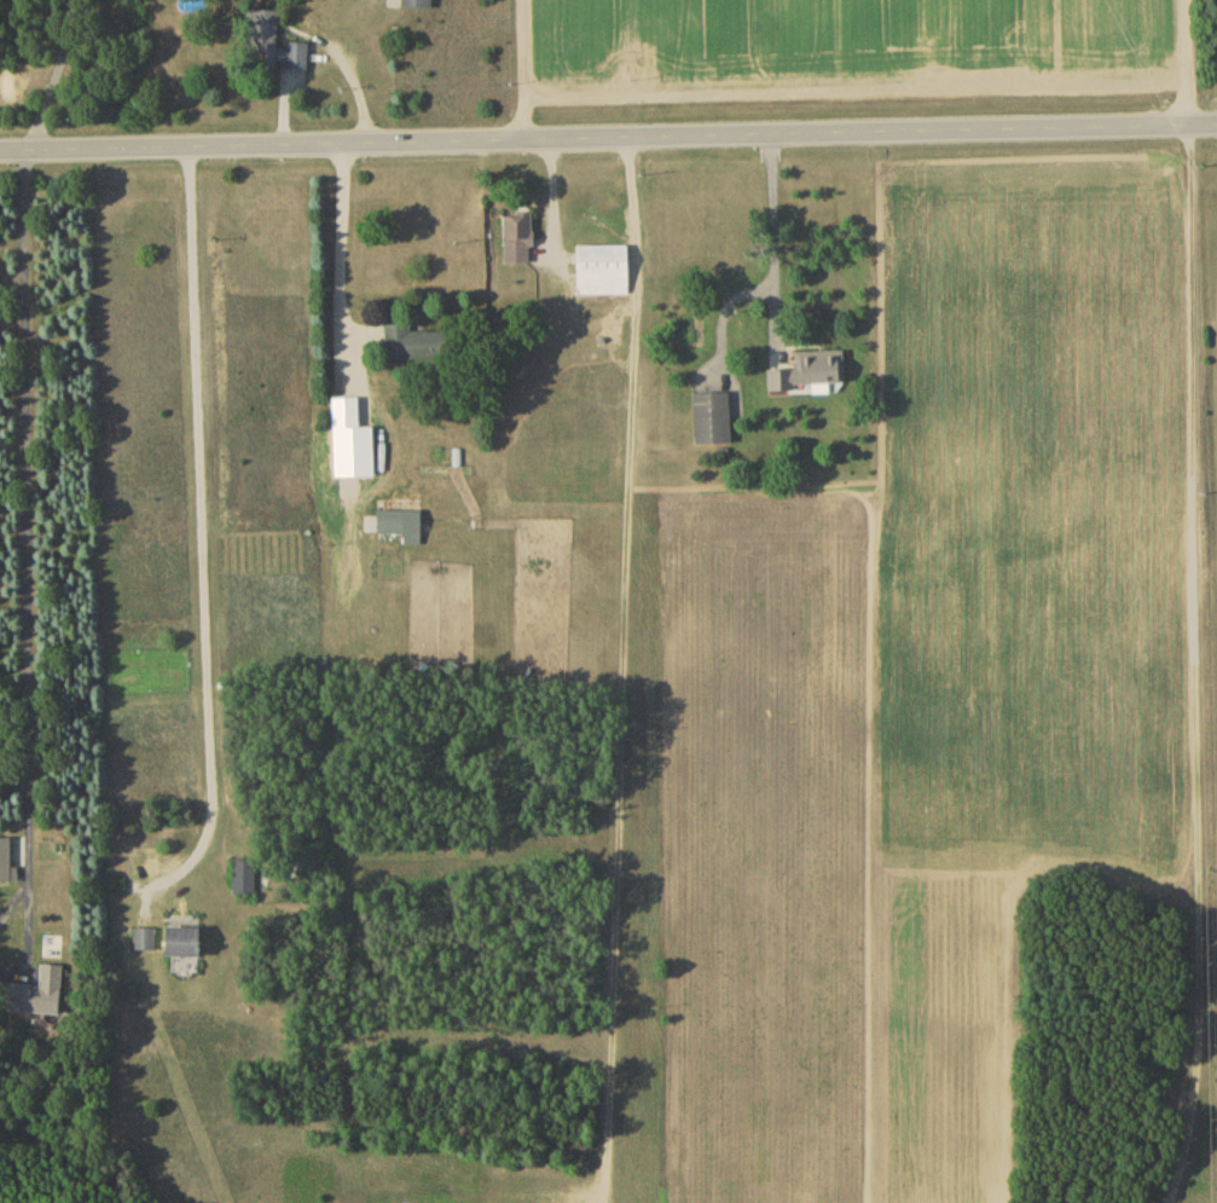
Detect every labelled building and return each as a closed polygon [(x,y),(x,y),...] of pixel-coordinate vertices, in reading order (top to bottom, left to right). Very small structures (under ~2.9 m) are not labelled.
[(434,0),(404,0),(404,14),(434,14),(434,0)] [(310,71),(310,46),(279,46),(280,14),(255,14),(255,71),(310,71)] [(507,267),(535,267),(535,210),(507,210),(507,267)] [(631,250),(578,250),(578,298),(631,298),(631,250)] [(413,335),(412,328),(389,329),(389,365),(456,363),(455,334),(413,335)] [(797,356),(798,373),(770,374),(771,395),(827,395),(827,390),(846,389),(845,355),(797,356)] [(697,397),(697,449),(733,449),(733,397),(697,397)] [(335,401),(335,434),(361,434),(361,401),(335,401)] [(381,538),(409,538),(409,515),(381,515),(381,538)] [(256,864),(233,864),(233,900),(256,900),(256,864)] [(206,962),(206,932),(170,932),(170,962),(206,962)] [(157,956),(157,933),(135,933),(135,956),(157,956)] [(64,1018),(64,970),(41,969),(40,989),(5,989),(5,1017),(64,1018)]
